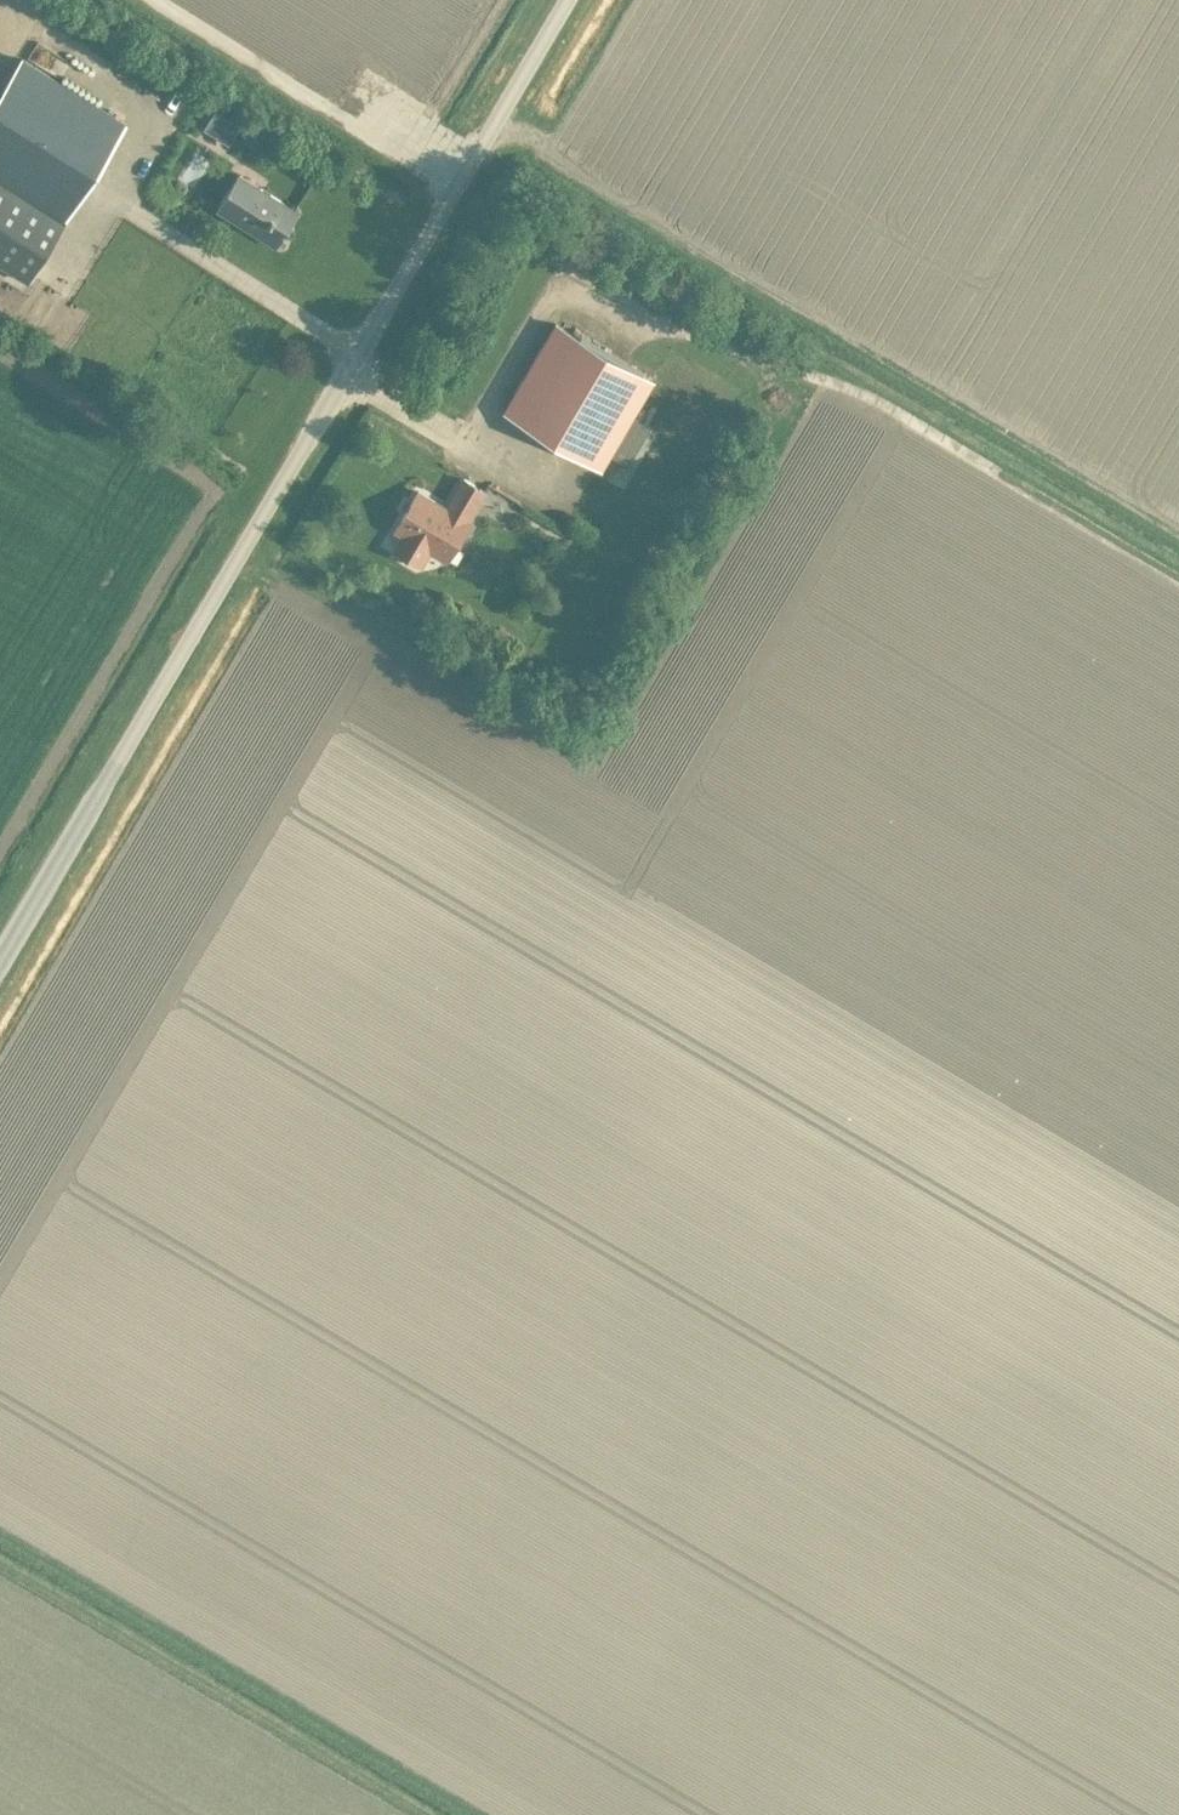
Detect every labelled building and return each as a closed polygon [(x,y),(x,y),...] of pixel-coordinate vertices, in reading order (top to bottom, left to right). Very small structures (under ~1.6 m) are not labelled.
[(20,56),(0,88),(0,179),(62,218),(123,120),(20,56)] [(274,243),(296,209),(237,172),(215,206),(274,243)] [(0,179),(0,262),(25,277),(62,218),(0,179)] [(601,464),(651,376),(553,320),(503,408),(601,464)] [(401,531),(392,547),(420,563),(429,548),(444,557),(468,519),(465,518),(483,488),(462,476),(445,505),(417,488),(393,527),(401,531)]
